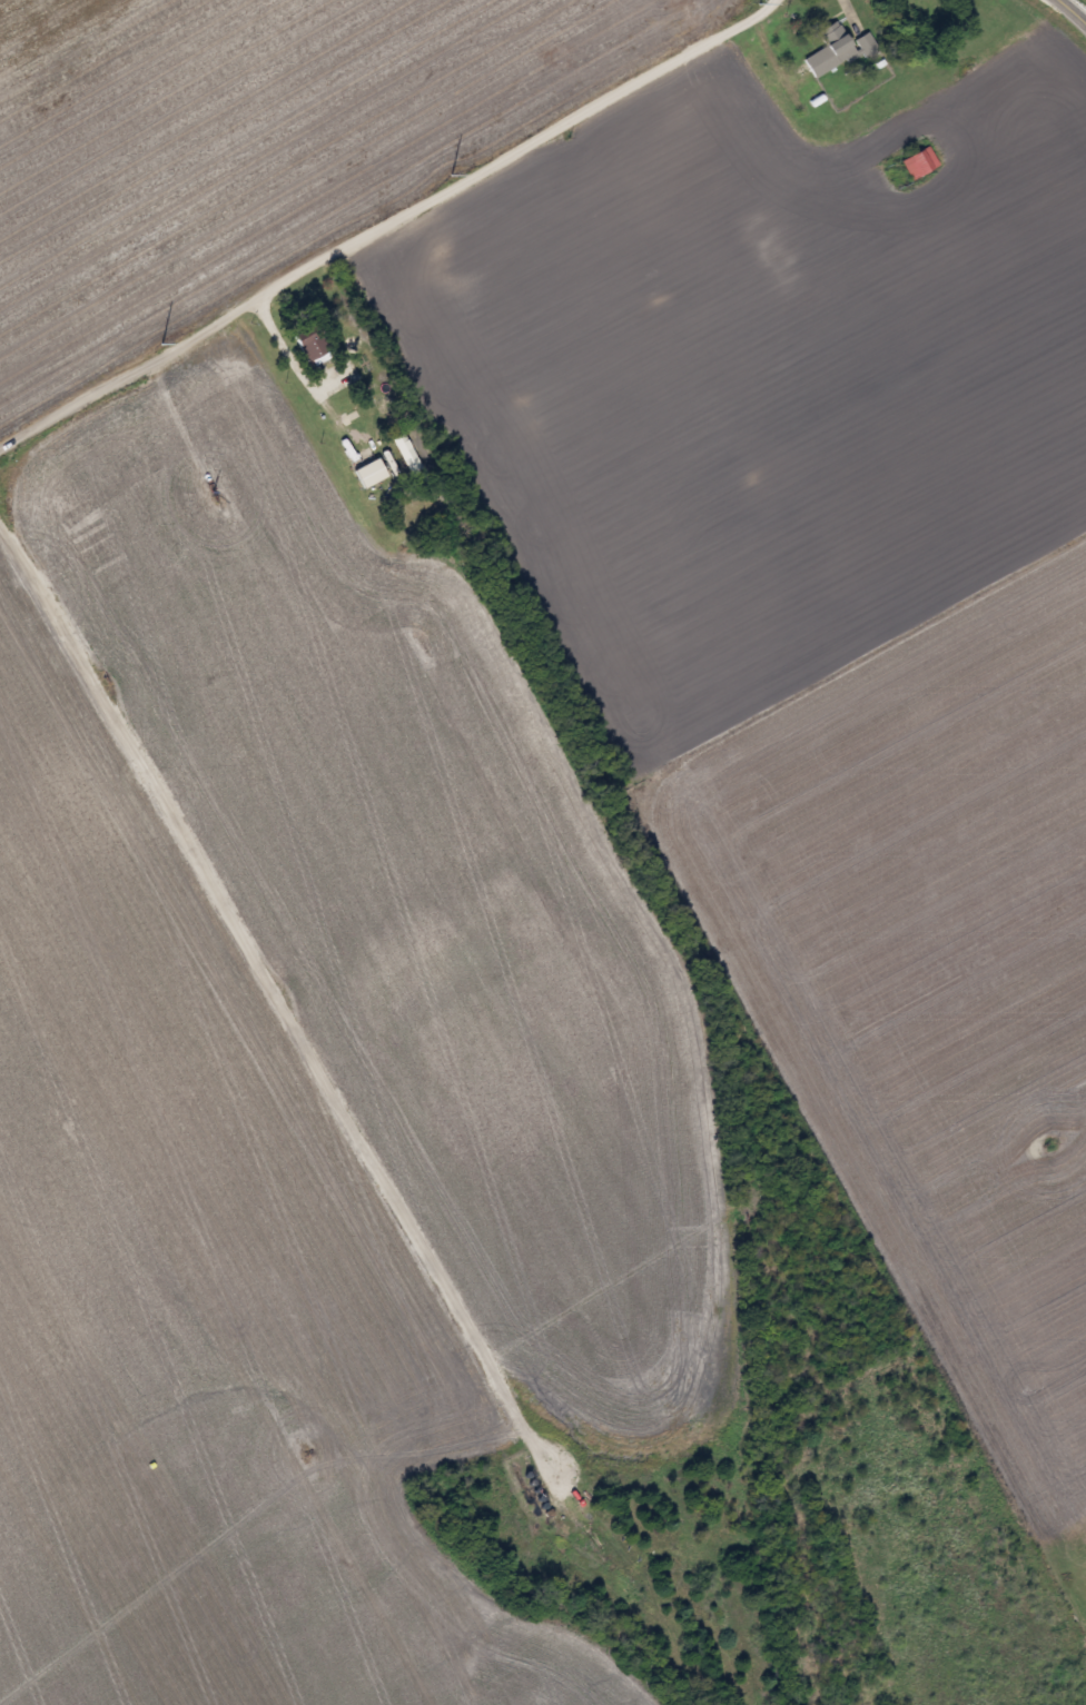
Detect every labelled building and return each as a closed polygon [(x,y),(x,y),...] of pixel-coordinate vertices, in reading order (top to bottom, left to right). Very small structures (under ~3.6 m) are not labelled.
[(828,46),(819,32),(841,20),(853,42),(869,32),(877,46),(817,80),(806,59),(828,46)] [(931,171),(910,180),(901,160),(922,150),(931,171)] [(319,327),(329,355),(307,363),(297,334),(319,327)] [(388,479),(361,487),(356,467),(384,460),(388,479)]
